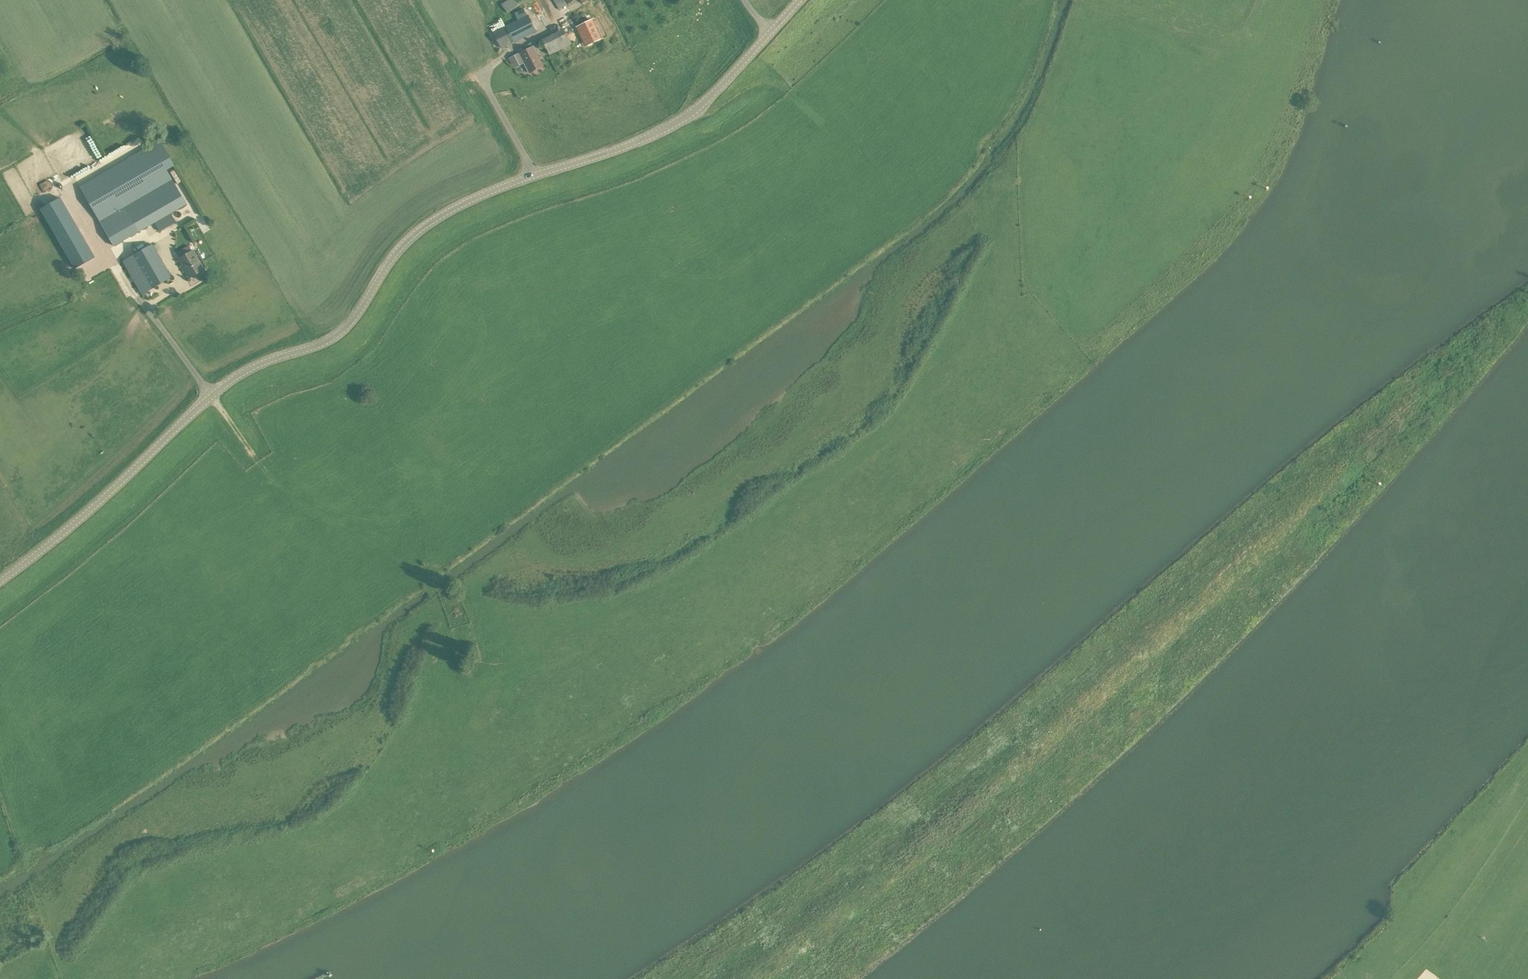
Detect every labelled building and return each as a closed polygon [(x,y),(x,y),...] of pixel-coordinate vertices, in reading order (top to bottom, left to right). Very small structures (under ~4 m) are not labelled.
[(524,1),(523,0),(508,0),(501,4),(507,13),(524,1)] [(559,9),(574,0),(553,0),(559,9)] [(527,16),(523,9),(515,13),(518,20),(493,32),(501,48),(536,31),(528,15),(527,16)] [(587,45),(601,38),(592,20),(578,27),(587,45)] [(549,55),(572,44),(564,28),(542,39),(549,55)] [(529,73),(543,66),(534,46),(519,53),(529,73)] [(160,141),(80,187),(114,246),(156,222),(159,227),(167,223),(164,218),(187,205),(167,171),(175,166),(160,141)] [(48,200),(56,196),(48,180),(40,184),(48,200)] [(80,232),(60,244),(75,270),(95,258),(80,232)] [(142,295),(172,277),(153,244),(123,261),(142,295)] [(194,249),(178,259),(190,279),(206,269),(194,249)]
